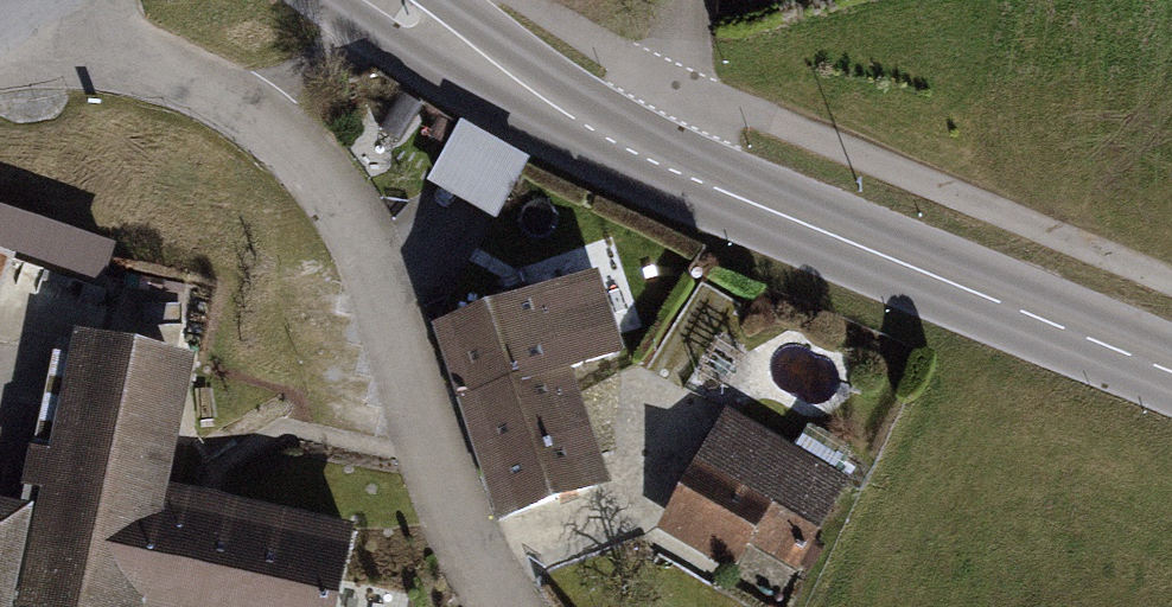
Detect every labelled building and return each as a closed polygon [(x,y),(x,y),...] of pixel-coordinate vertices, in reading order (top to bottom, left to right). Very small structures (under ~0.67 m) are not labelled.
[(462,124),(429,184),(498,222),(532,162),(462,124)] [(0,210),(0,308),(16,260),(102,289),(116,249),(0,210)] [(452,407),(567,371),(617,355),(591,272),(426,324),(452,407)] [(65,340),(26,521),(9,598),(52,606),(315,606),(331,531),(143,491),(171,363),(65,340)] [(567,371),(452,407),(489,525),(604,489),(567,371)] [(846,473),(723,408),(655,536),(724,573),(742,539),(796,568),(846,473)] [(9,598),(26,521),(0,515),(0,606),(7,606),(9,598)]
